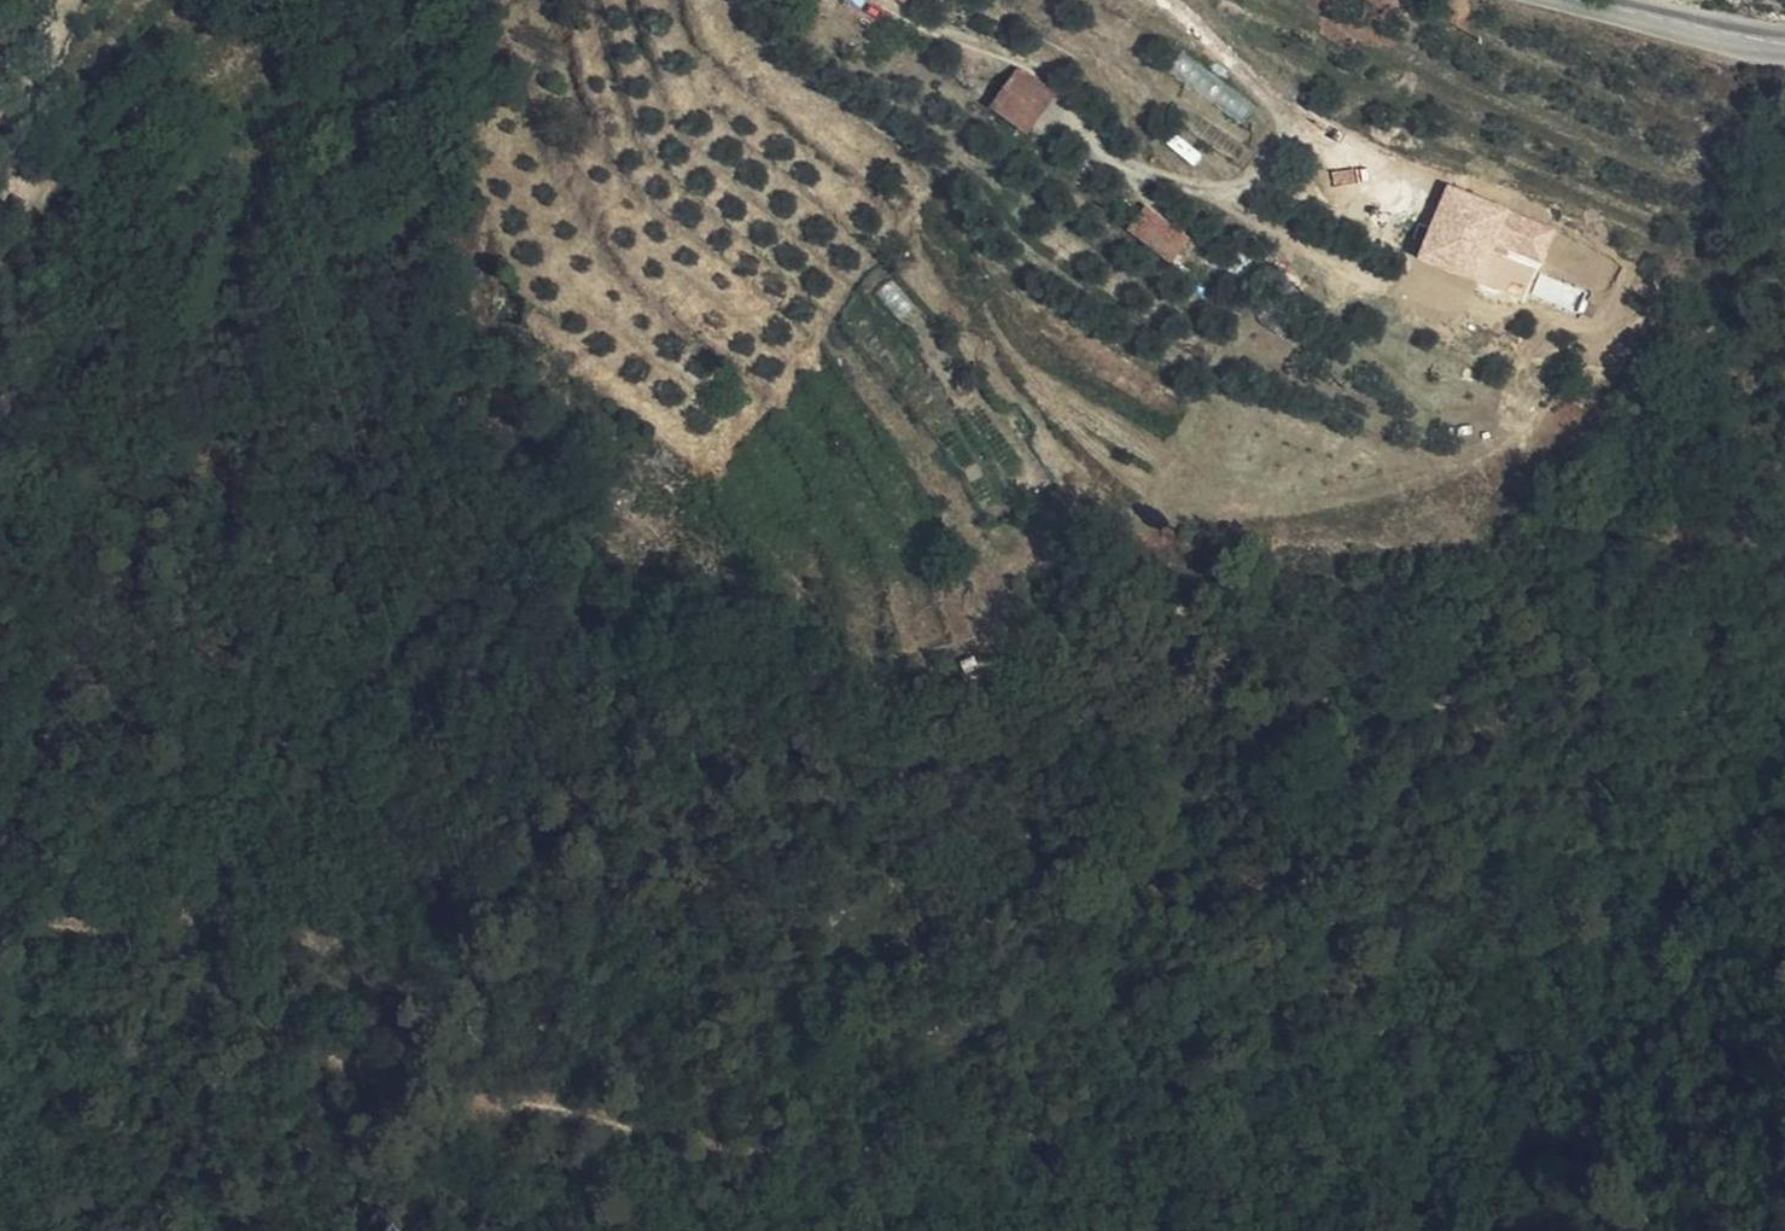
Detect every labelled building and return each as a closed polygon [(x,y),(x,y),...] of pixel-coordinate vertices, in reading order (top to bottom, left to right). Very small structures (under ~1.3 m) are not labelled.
[(1172,262),(1193,238),(1150,201),(1129,225),(1172,262)]
